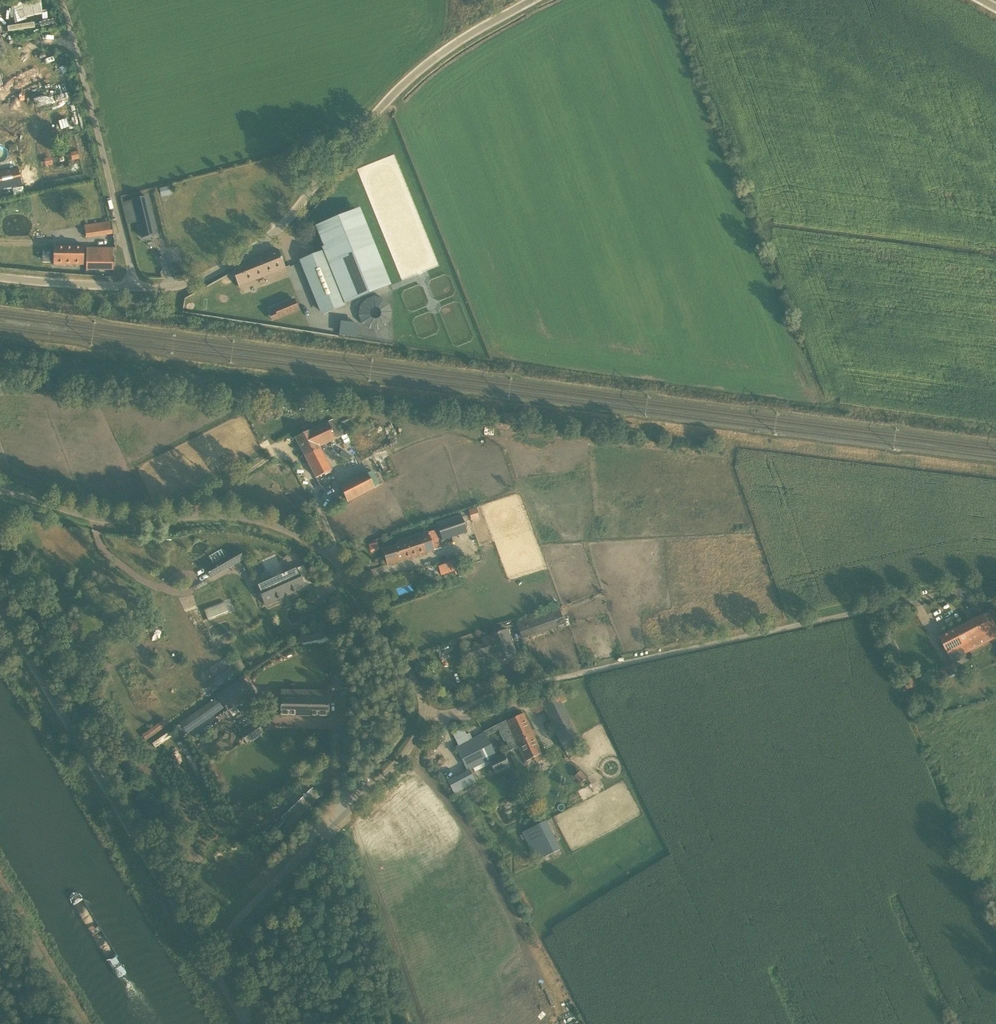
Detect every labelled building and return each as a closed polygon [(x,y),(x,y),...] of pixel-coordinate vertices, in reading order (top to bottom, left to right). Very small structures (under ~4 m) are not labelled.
[(15,142),(8,145),(10,152),(18,150),(15,142)] [(71,160),(79,158),(77,150),(69,152),(71,160)] [(18,168),(0,172),(0,189),(21,184),(18,168)] [(142,238),(155,235),(146,197),(133,200),(142,238)] [(113,233),(111,222),(84,226),(86,237),(113,233)] [(84,246),(53,246),(53,265),(84,265),(84,246)] [(113,248),(96,248),(86,248),(86,270),(96,270),(114,270),(114,257),(112,257),(113,248)] [(259,257),(232,271),(238,287),(285,268),(278,249),(264,255),(265,257),(260,259),(259,257)] [(302,260),(323,313),(343,305),(322,252),(302,260)] [(276,273),(243,285),(246,293),(279,280),(276,273)] [(359,328),(387,329),(389,299),(360,297),(359,328)] [(289,301),(294,313),(300,310),(295,298),(289,301)] [(331,470),(319,446),(342,436),(334,419),(295,437),(316,478),(319,485),(333,479),(329,471),(331,470)] [(347,502),(374,488),(366,473),(340,486),(347,502)] [(474,506),(466,510),(470,518),(477,515),(474,506)] [(305,515),(305,517),(306,518),(305,519),(313,527),(315,525),(317,523),(317,522),(319,521),(311,513),(310,514),(309,513),(307,513),(305,515)] [(442,541),(467,532),(461,515),(436,523),(442,541)] [(388,565),(440,548),(435,532),(383,550),(388,565)] [(238,549),(205,568),(210,576),(243,557),(238,549)] [(453,559),(444,562),(437,564),(441,575),(457,570),(453,559)] [(296,567),(256,584),(265,604),(305,588),(296,567)] [(203,609),(206,619),(227,611),(223,601),(203,609)] [(565,624),(559,608),(517,622),(523,638),(565,624)] [(995,638),(995,637),(995,624),(990,627),(984,615),(940,638),(948,655),(961,648),(963,653),(995,638)] [(301,643),(325,638),(323,631),(300,636),(301,643)] [(507,631),(498,634),(482,640),(484,644),(460,653),(463,660),(492,650),(496,661),(515,654),(507,631)] [(901,656),(893,639),(886,643),(894,660),(901,656)] [(234,664),(209,682),(205,684),(210,691),(213,689),(239,671),(238,670),(244,667),(236,651),(229,655),(234,664)] [(253,694),(242,677),(216,695),(227,711),(253,694)] [(916,686),(913,678),(904,682),(907,690),(916,686)] [(298,700),(281,700),(281,715),(327,716),(328,701),(328,690),(298,690),(298,700)] [(541,704),(551,722),(568,755),(583,747),(561,703),(566,700),(562,693),(541,704)] [(193,715),(194,717),(200,725),(224,708),(217,698),(193,715)] [(193,700),(165,719),(169,725),(197,706),(193,700)] [(506,740),(510,749),(511,748),(508,743),(515,739),(515,740),(532,732),(523,713),(506,722),(506,721),(483,732),(484,732),(484,733),(456,748),(468,771),(470,770),(473,769),(488,761),(490,764),(495,774),(509,767),(504,758),(505,757),(503,753),(496,756),(486,736),(498,730),(504,741),(506,740)] [(240,738),(244,744),(262,732),(258,726),(240,738)] [(149,740),(153,747),(173,735),(170,729),(149,740)] [(148,730),(141,735),(146,741),(152,736),(148,730)] [(542,753),(532,732),(515,740),(515,739),(508,743),(511,748),(510,749),(510,750),(518,747),(524,762),(542,753)] [(586,777),(580,771),(574,777),(580,783),(586,777)] [(457,775),(447,780),(456,798),(462,795),(460,791),(464,789),(460,780),(457,775)] [(276,837),(320,796),(310,786),(266,827),(276,837)] [(545,820),(521,832),(536,862),(560,849),(545,820)]
